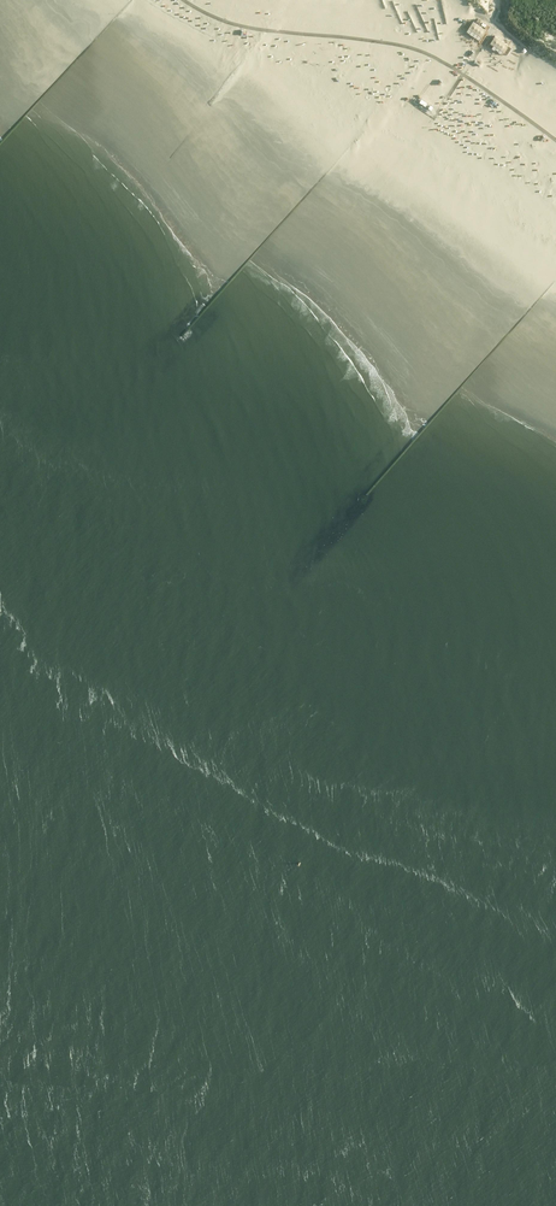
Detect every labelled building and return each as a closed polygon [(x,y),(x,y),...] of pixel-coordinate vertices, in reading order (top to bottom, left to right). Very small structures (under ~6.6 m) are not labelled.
[(468,28),(481,37),(486,29),(473,20),(468,28)] [(501,53),(508,44),(495,35),(488,44),(501,53)] [(522,55),(517,62),(527,69),(532,62),(522,55)] [(417,95),(414,100),(430,112),(433,107),(417,95)]
